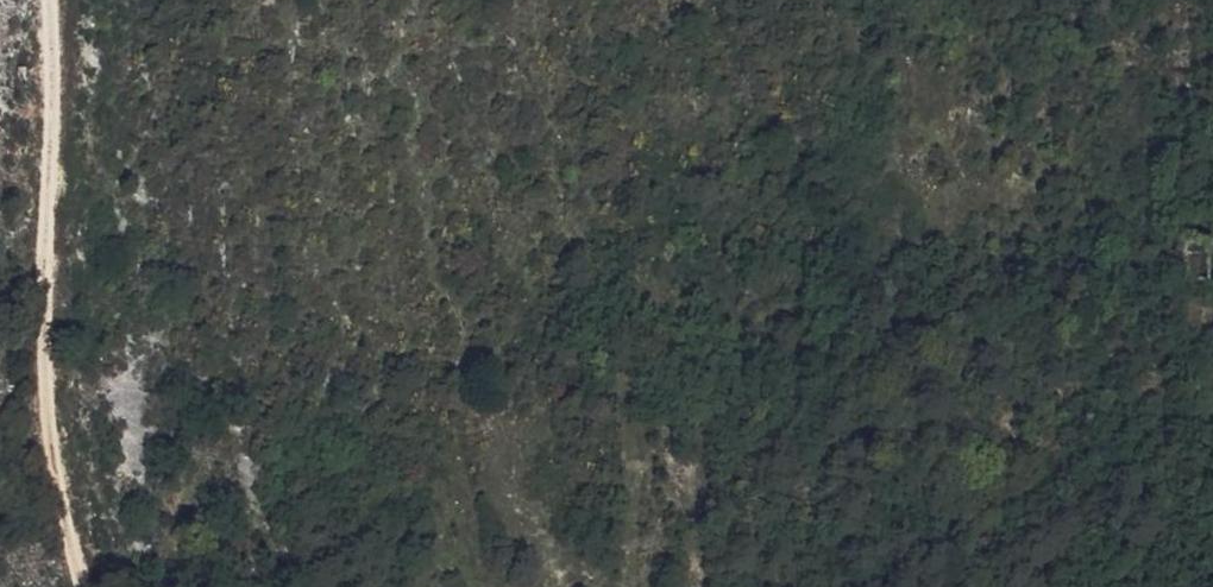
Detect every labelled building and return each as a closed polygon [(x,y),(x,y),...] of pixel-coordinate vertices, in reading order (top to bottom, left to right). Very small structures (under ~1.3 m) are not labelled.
[(1191,291),(1212,292),(1212,245),(1191,245),(1191,291)]
